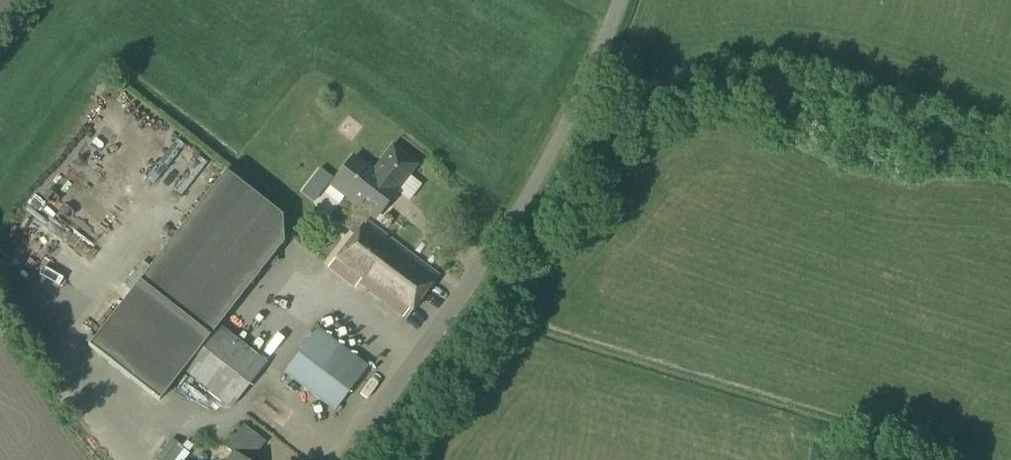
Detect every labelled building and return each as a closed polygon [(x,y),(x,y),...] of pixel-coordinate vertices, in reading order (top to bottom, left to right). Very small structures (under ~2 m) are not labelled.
[(398,190),(417,165),(393,146),(371,173),(352,158),(331,185),(358,206),(343,226),(354,235),(329,267),(355,287),(358,283),(405,319),(439,276),(366,221),(371,216),(375,219),(398,190)] [(324,188),(331,179),(318,169),(311,178),(324,188)] [(231,408),(266,364),(218,326),(283,244),(282,216),(225,172),(88,346),(159,402),(183,370),(231,408)] [(86,208),(80,219),(105,233),(110,222),(86,208)] [(0,260),(0,264),(6,270),(49,228),(40,220),(0,260)] [(335,411),(359,379),(368,367),(318,328),(284,372),(335,411)] [(233,454),(229,459),(252,459),(266,442),(243,425),(225,448),(233,454)] [(184,449),(171,439),(155,459),(175,459),(184,449)]
